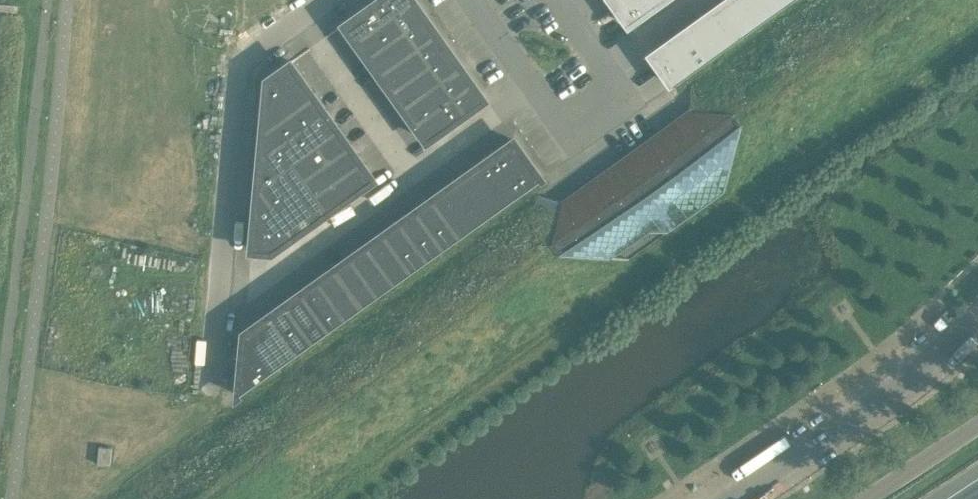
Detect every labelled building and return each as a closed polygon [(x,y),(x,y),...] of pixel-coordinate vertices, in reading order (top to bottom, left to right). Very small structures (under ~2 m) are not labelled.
[(345,22),(345,23),(357,40),(428,139),(486,97),(480,89),(467,72),(466,73),(461,66),(463,65),(457,56),(444,39),(443,40),(438,34),(440,32),(433,23),(420,6),(419,7),(414,0),(375,0),(345,22)] [(623,1),(617,5),(629,22),(660,0),(622,0),(623,1)] [(739,0),(725,0),(713,8),(735,39),(756,24),(739,0)] [(770,0),(739,0),(756,24),(776,10),(770,0)] [(776,10),(790,0),(770,0),(776,10)] [(735,39),(713,8),(693,23),(715,54),(735,39)] [(715,54),(693,23),(672,38),(694,69),(715,54)] [(694,69),(672,38),(651,52),(673,83),(694,69)] [(292,62),(291,60),(272,74),(271,74),(267,77),(266,93),(264,121),(263,121),(261,144),(259,167),(252,246),(252,248),(272,250),(374,177),(321,103),(292,62)] [(724,192),(742,126),(733,114),(702,112),(691,111),(690,111),(563,201),(563,203),(561,209),(560,211),(552,243),(561,255),(603,258),(615,250),(646,228),(671,230),(724,192)] [(239,394),(543,177),(534,164),(533,164),(516,140),(515,141),(513,138),(448,185),(245,330),(244,330),(241,369),(239,389),(239,394)] [(112,447),(99,446),(98,463),(110,464),(112,447)]
